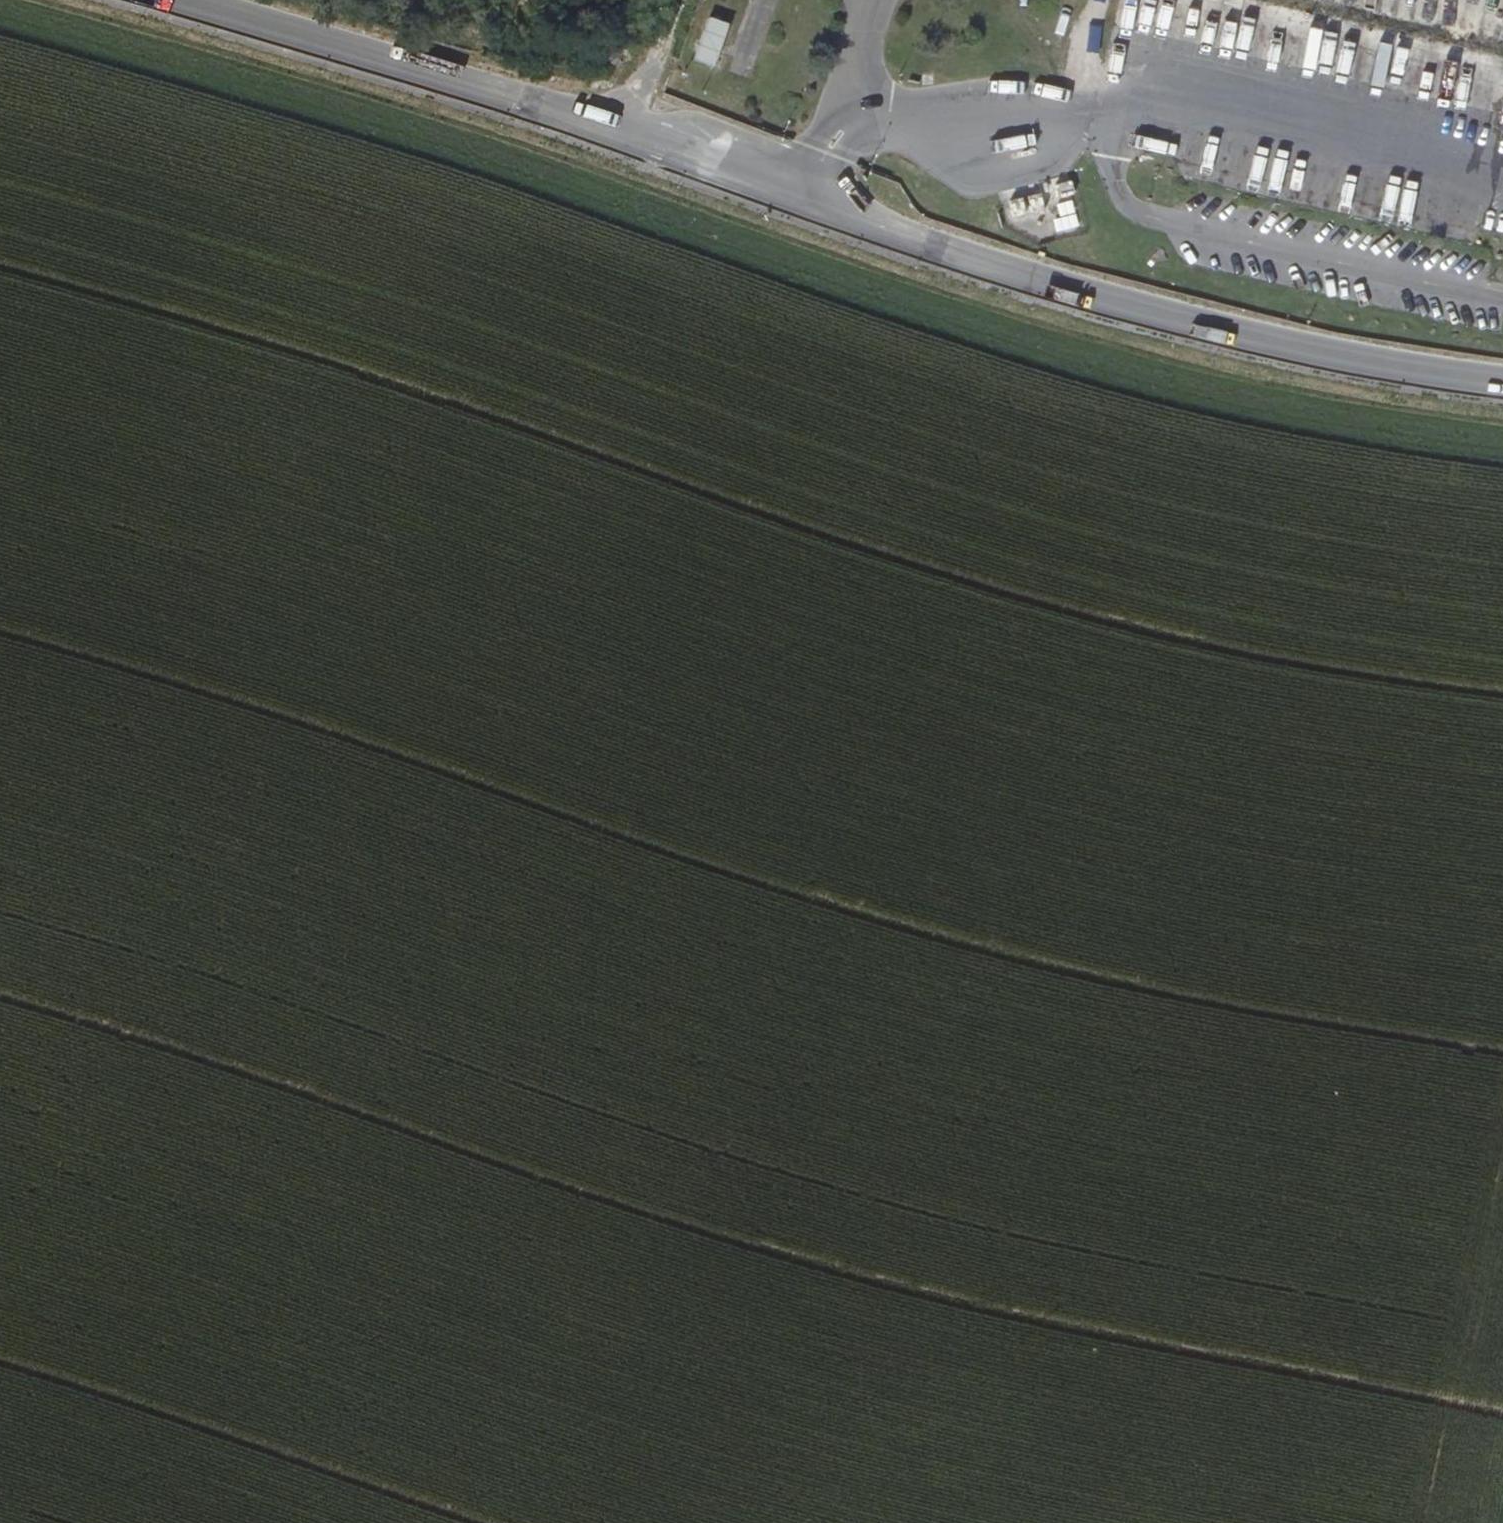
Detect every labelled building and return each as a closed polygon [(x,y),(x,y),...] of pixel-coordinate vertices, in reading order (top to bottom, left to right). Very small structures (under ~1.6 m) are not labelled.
[(1424,0),(1141,0),(1131,41),(1502,132),(1502,19),(1424,0)] [(1502,19),(1502,0),(1424,0),(1502,19)] [(693,59),(714,67),(731,23),(710,15),(693,59)] [(751,29),(741,55),(756,61),(766,35),(751,29)]
